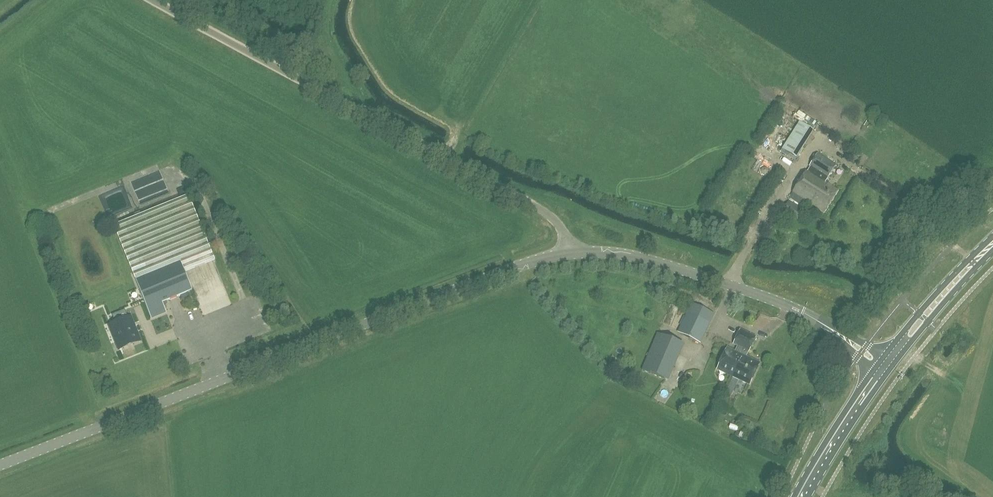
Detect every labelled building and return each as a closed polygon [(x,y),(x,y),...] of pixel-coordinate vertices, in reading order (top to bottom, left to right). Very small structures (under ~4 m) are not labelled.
[(800,121),(783,149),(796,157),(814,130),(800,121)] [(825,212),(838,191),(825,182),(837,165),(818,153),(810,166),(812,168),(810,172),(807,170),(793,191),(825,212)] [(193,291),(185,274),(215,261),(188,196),(114,226),(135,281),(151,320),(167,313),(163,304),(193,291)] [(788,203),(784,209),(799,219),(803,212),(788,203)] [(714,313),(692,303),(678,332),(700,342),(714,313)] [(108,324),(115,341),(119,340),(123,349),(140,342),(133,324),(136,323),(133,315),(129,316),(127,309),(113,315),(116,321),(108,324)] [(200,325),(209,319),(203,310),(194,316),(200,325)] [(717,369),(732,376),(752,335),(740,330),(733,344),(739,347),(737,352),(728,348),(717,369)] [(681,343),(658,333),(642,370),(665,380),(681,343)] [(752,335),(732,376),(750,385),(760,363),(747,357),(756,337),(752,335)]
